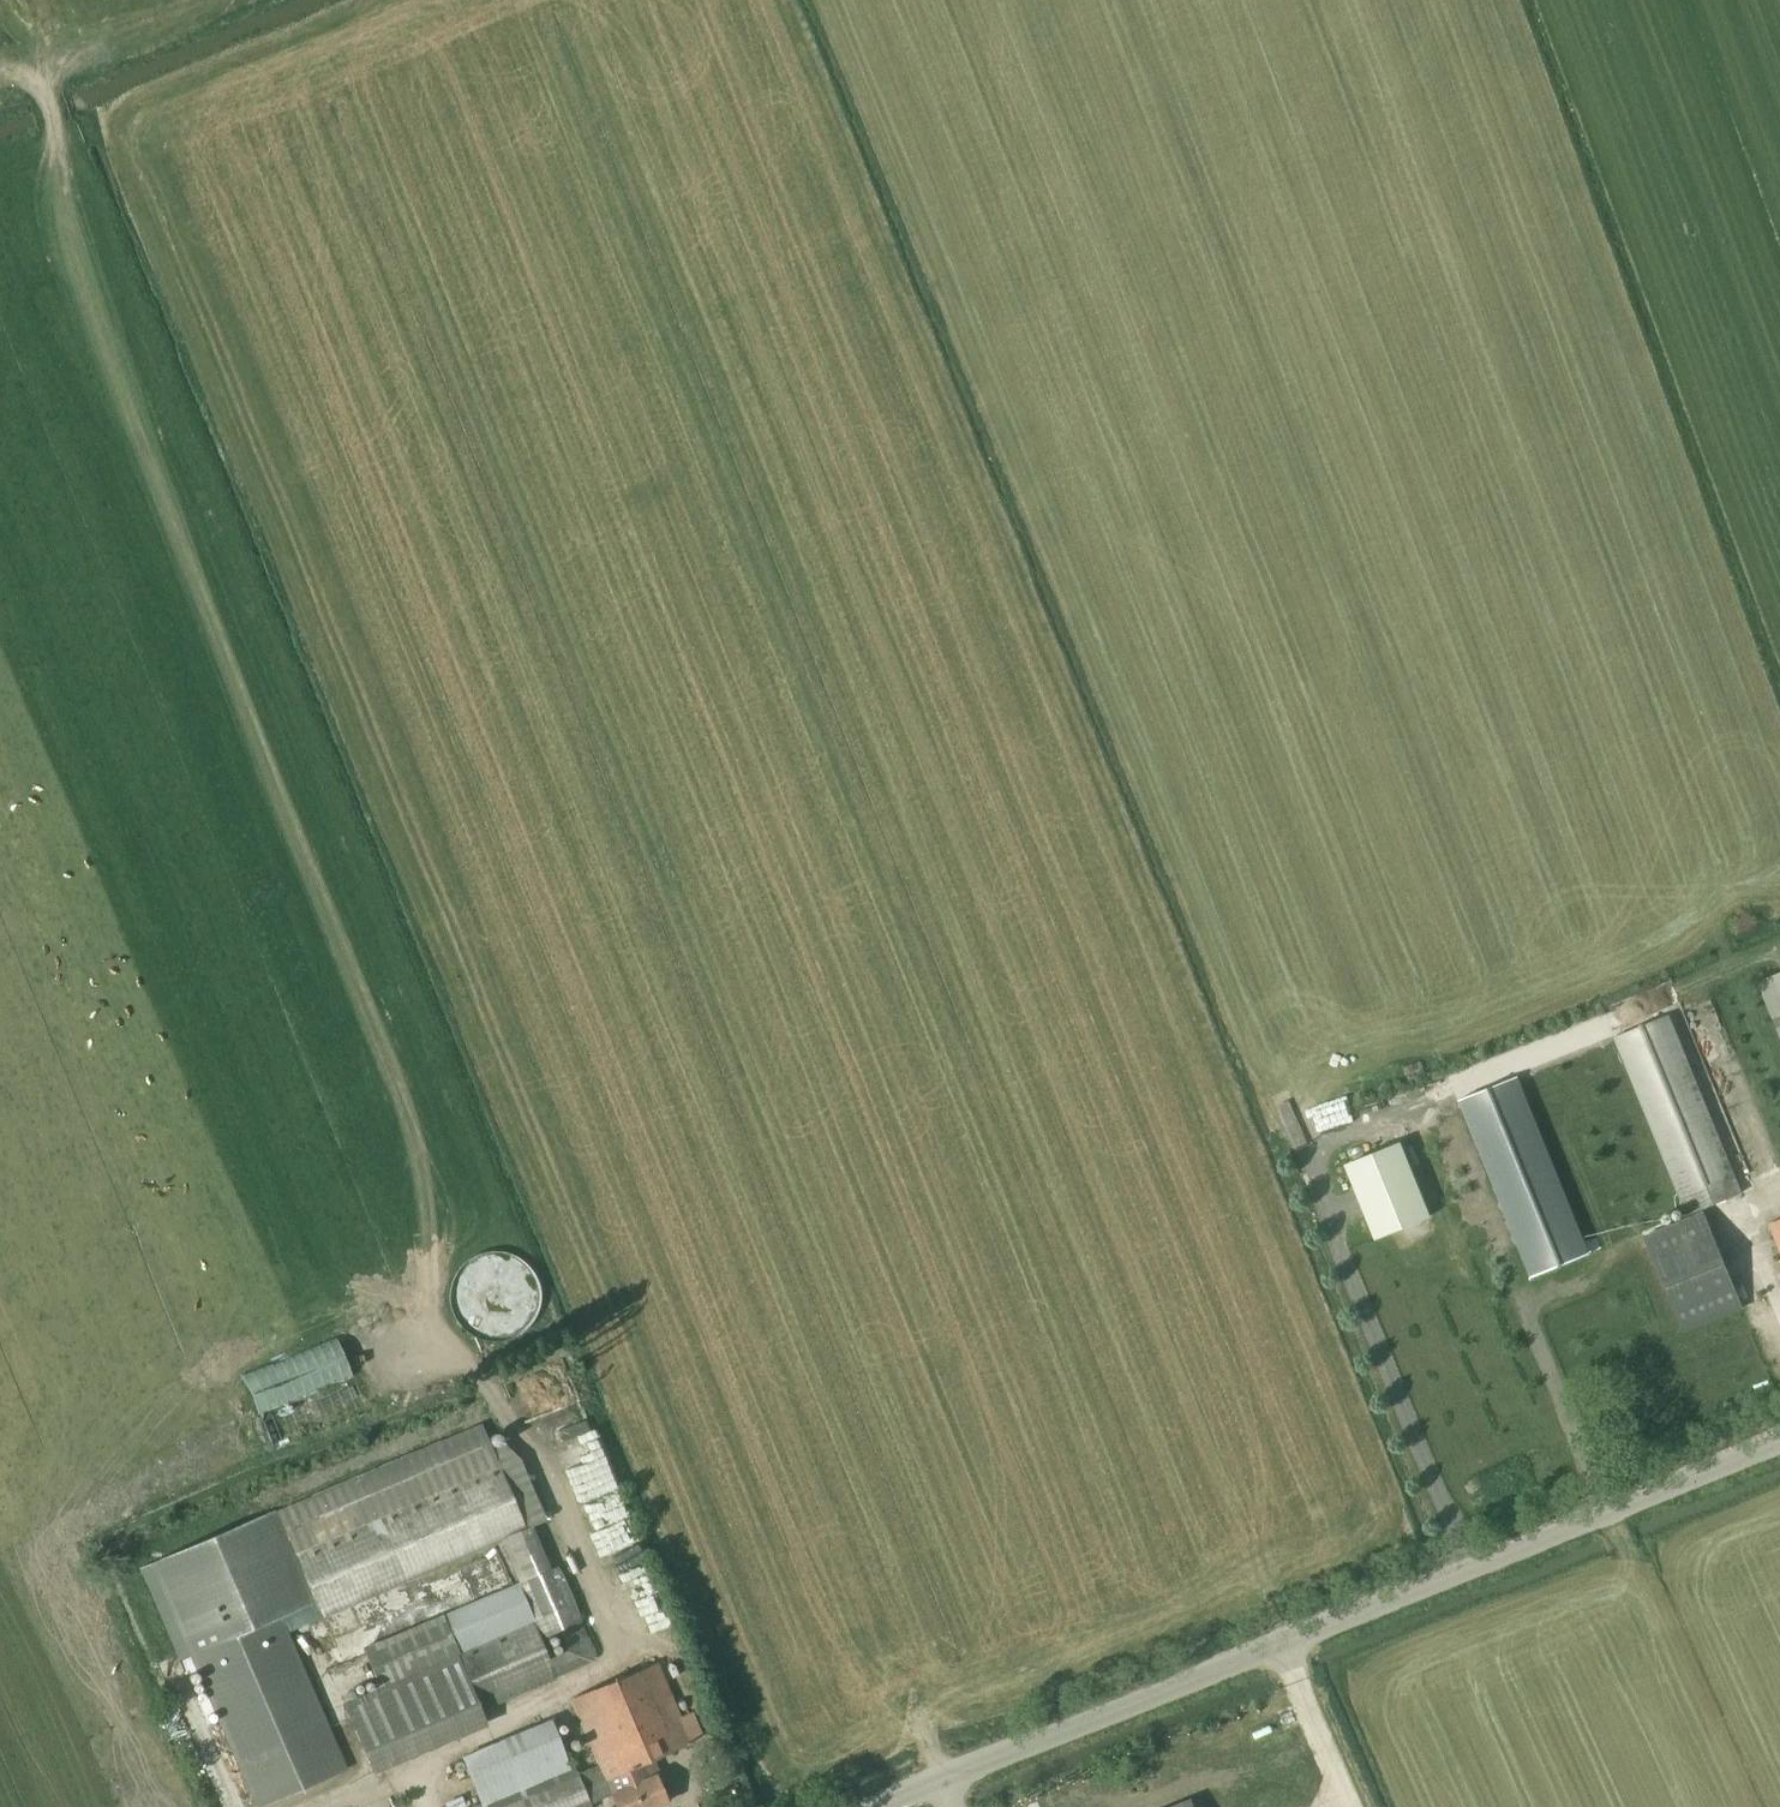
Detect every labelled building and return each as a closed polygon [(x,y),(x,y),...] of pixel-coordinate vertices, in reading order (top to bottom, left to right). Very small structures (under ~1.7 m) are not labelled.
[(1757,982),(1779,1038),(1779,972),(1757,982)] [(1742,1192),(1670,1014),(1614,1037),(1687,1215),(1742,1192)] [(1459,1100),(1531,1277),(1589,1254),(1517,1076),(1459,1100)] [(1429,1217),(1399,1143),(1346,1165),(1376,1239),(1429,1217)] [(1744,1310),(1703,1209),(1643,1235),(1684,1332),(1744,1310)] [(1769,1222),(1779,1249),(1779,1218),(1769,1222)] [(492,1308),(482,1316),(498,1335),(531,1307),(498,1269),(484,1281),(488,1286),(480,1293),(492,1308)] [(341,1336),(245,1370),(273,1449),(369,1415),(341,1336)] [(494,1449),(483,1423),(309,1497),(277,1510),(140,1569),(179,1659),(190,1654),(256,1806),(262,1806),(349,1770),(290,1631),(323,1616),(356,1602),(403,1582),(502,1540),(520,1583),(374,1644),(371,1645),(382,1671),(374,1674),(379,1686),(343,1701),(374,1775),(489,1726),(483,1711),(559,1679),(558,1678),(592,1663),(591,1662),(598,1659),(582,1622),(583,1621),(560,1566),(552,1569),(540,1541),(534,1526),(541,1524),(507,1443),(494,1449)] [(638,1603),(658,1596),(650,1572),(629,1579),(638,1603)] [(662,1772),(655,1757),(692,1743),(705,1737),(694,1711),(681,1716),(659,1661),(570,1699),(598,1764),(578,1771),(574,1762),(572,1763),(552,1718),(462,1756),(481,1804),(474,1806),(593,1806),(591,1802),(611,1793),(617,1806),(654,1806),(668,1801),(656,1775),(662,1772)] [(1168,1806),(1196,1806),(1192,1797),(1168,1806)]
